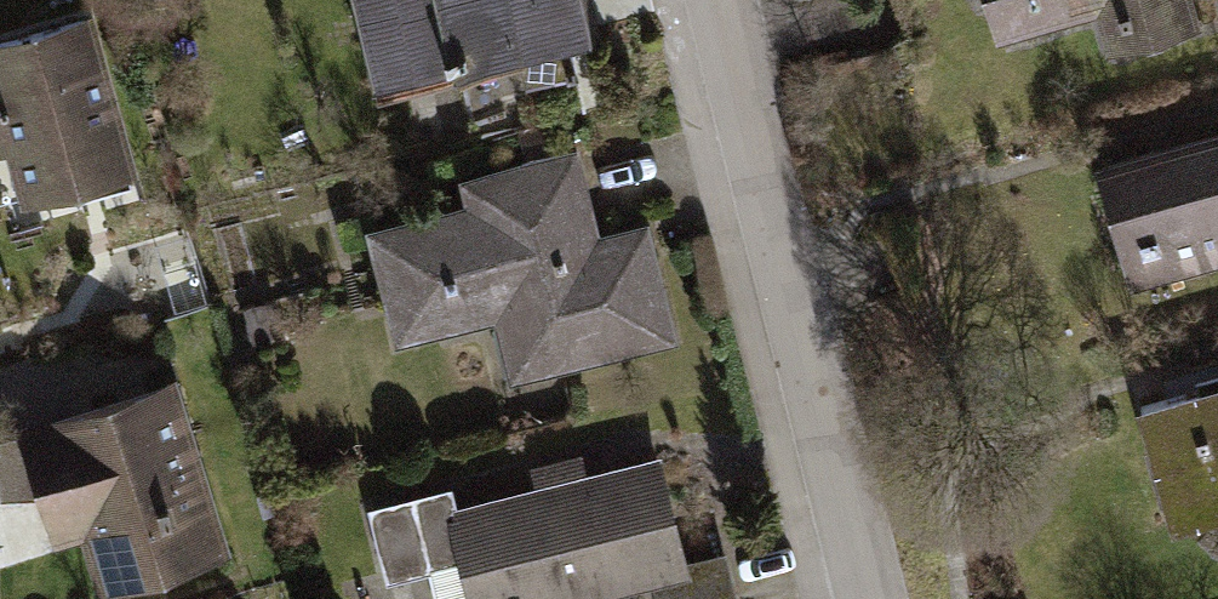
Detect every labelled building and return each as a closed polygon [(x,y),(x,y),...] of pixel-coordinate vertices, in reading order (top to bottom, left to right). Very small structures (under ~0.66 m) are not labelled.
[(380,107),(453,89),(455,99),(525,83),(530,103),(583,90),(576,60),(600,54),(587,0),(354,0),(380,107)] [(993,50),(1099,24),(1109,66),(1208,41),(1197,0),(980,0),(993,50)] [(141,177),(94,6),(0,31),(0,149),(2,149),(19,211),(141,177)] [(1094,177),(1124,295),(1217,271),(1217,146),(1094,177)] [(463,217),(366,242),(395,357),(493,332),(517,425),(566,413),(558,382),(679,352),(649,236),(599,249),(576,159),(456,189),(463,217)] [(228,565),(169,386),(0,441),(0,484),(10,513),(35,504),(54,561),(79,552),(94,598),(124,598),(228,565)] [(1137,419),(1173,545),(1217,532),(1217,396),(1137,419)] [(369,522),(387,593),(430,583),(434,598),(733,598),(725,564),(687,574),(662,472),(588,490),(582,466),(534,477),(539,502),(463,520),(458,500),(369,522)]
